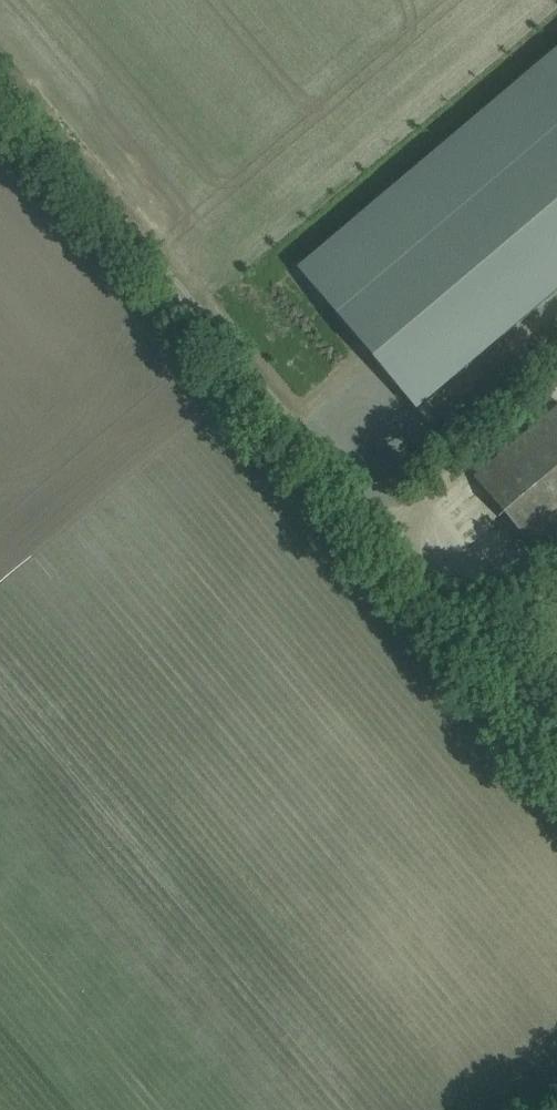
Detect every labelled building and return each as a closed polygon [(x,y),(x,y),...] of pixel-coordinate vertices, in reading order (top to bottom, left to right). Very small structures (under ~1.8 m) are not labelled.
[(303,273),(418,410),(556,292),(556,59),(303,273)] [(556,531),(556,409),(474,479),(534,550),(556,531)]
